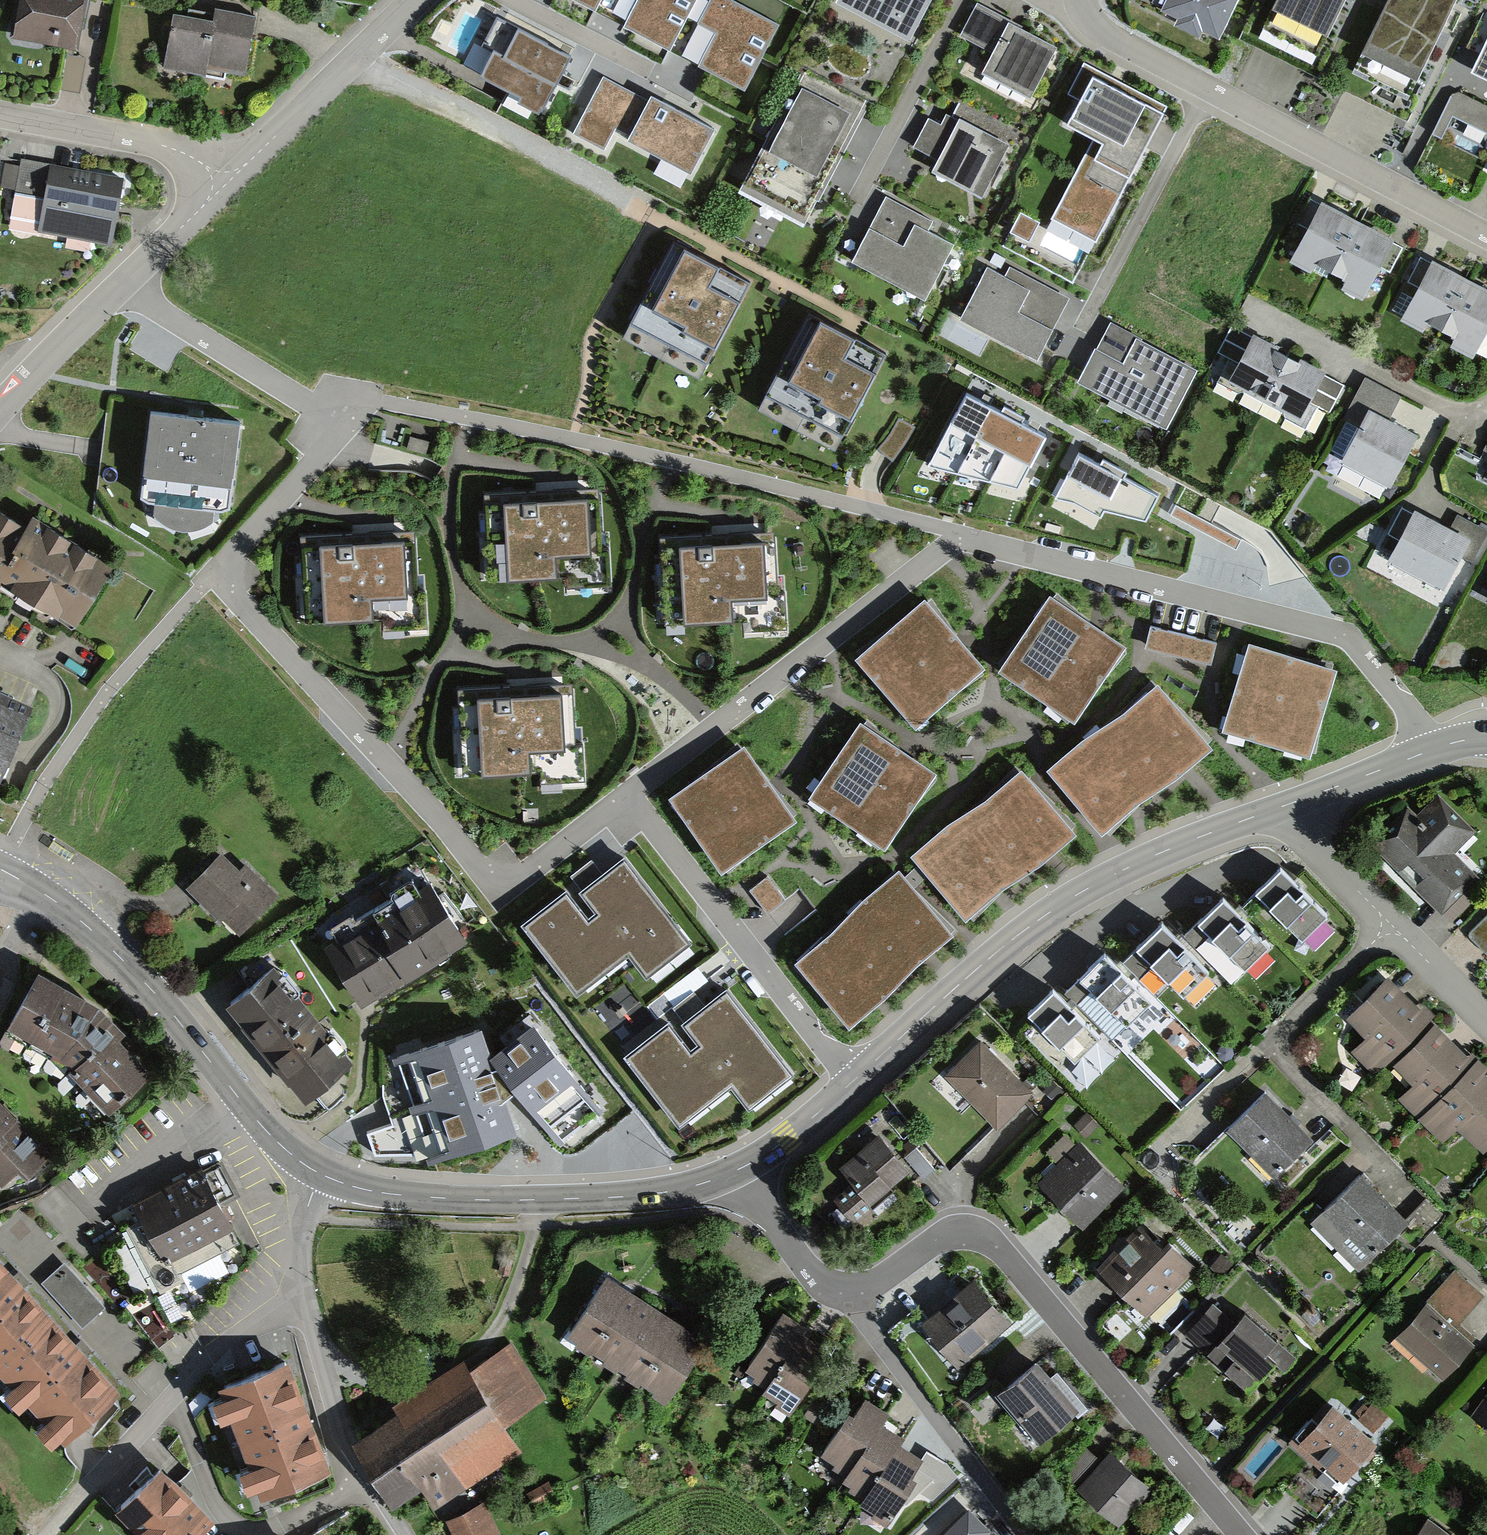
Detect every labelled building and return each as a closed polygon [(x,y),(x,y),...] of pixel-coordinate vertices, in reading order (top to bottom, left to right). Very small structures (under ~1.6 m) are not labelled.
[(12,39),(77,53),(87,0),(20,0),(12,39)] [(596,17),(604,0),(563,0),(596,17)] [(631,18),(625,30),(668,53),(696,0),(640,0),(631,18)] [(700,26),(717,35),(706,57),(699,71),(743,93),(777,27),(724,0),(714,0),(700,26)] [(931,0),(841,0),(837,7),(909,44),(931,0)] [(1030,92),(1056,42),(977,0),(962,30),(992,46),(981,67),(1030,92)] [(1234,0),(1163,0),(1161,3),(1178,11),(1175,18),(1199,30),(1203,24),(1218,31),(1234,0)] [(1328,27),(1334,14),(1341,0),(1274,0),(1328,27)] [(1452,0),(1388,0),(1364,47),(1415,72),(1422,57),(1434,34),(1452,0)] [(173,19),(163,71),(206,79),(207,72),(243,79),(249,52),(254,22),(215,14),(212,27),(173,19)] [(507,61),(495,55),(480,83),(523,104),(520,110),(542,121),(572,61),(549,49),(520,35),(507,61)] [(1473,63),(1486,70),(1486,35),(1473,63)] [(1112,81),(1089,69),(1062,122),(1092,138),(1052,214),(1096,237),(1164,108),(1112,81)] [(867,103),(803,70),(739,194),(804,227),(822,191),(845,147),(867,103)] [(649,103),(604,79),(573,138),(605,155),(617,133),(627,139),(624,145),(690,180),(716,132),(651,98),(649,103)] [(1460,90),(1452,93),(1431,133),(1486,161),(1486,159),(1486,104),(1460,90)] [(932,165),(982,191),(1007,143),(946,111),(941,121),(930,115),(915,142),(937,154),(932,165)] [(21,166),(5,163),(0,186),(14,189),(10,215),(39,220),(37,232),(111,245),(123,176),(22,158),(21,166)] [(925,294),(953,239),(929,226),(933,218),(885,193),(852,256),(925,294)] [(1343,212),(1310,195),(1298,219),(1306,223),(1288,258),(1312,270),(1317,260),(1344,274),(1339,283),(1363,295),(1378,265),(1390,271),(1404,243),(1373,227),(1343,212)] [(1022,207),(1012,228),(1031,236),(1041,216),(1022,207)] [(1054,231),(1047,249),(1081,263),(1088,245),(1054,231)] [(752,274),(675,235),(626,329),(702,369),(752,274)] [(1422,254),(1410,279),(1416,282),(1400,314),(1426,327),(1430,318),(1456,331),(1451,341),(1474,352),(1486,326),(1486,287),(1483,285),(1454,270),(1422,254)] [(960,313),(1037,354),(1069,296),(1009,264),(1004,272),(987,263),(960,313)] [(886,346),(809,307),(761,401),(838,441),(886,346)] [(1094,382),(1165,422),(1196,367),(1111,320),(1080,375),(1094,382)] [(1329,409),(1344,383),(1321,371),(1325,364),(1305,354),(1277,339),(1254,327),(1250,334),(1231,324),(1218,350),(1229,355),(1217,378),(1237,389),(1243,388),(1284,409),(1285,415),(1305,426),(1318,402),(1329,409)] [(1401,393),(1366,374),(1347,410),(1360,417),(1340,453),(1390,479),(1416,430),(1399,420),(1389,415),(1401,393)] [(984,403),(966,393),(927,464),(1018,487),(1047,435),(1032,428),(1006,414),(984,403)] [(191,409),(150,405),(140,493),(147,498),(154,499),(152,512),(159,519),(171,526),(188,527),(202,524),(213,517),(214,508),(221,509),(230,505),(241,415),(191,409)] [(429,438),(410,433),(406,445),(425,450),(429,438)] [(1067,473),(1054,496),(1071,499),(1100,517),(1105,507),(1144,518),(1155,494),(1121,478),(1125,472),(1104,460),(1101,465),(1078,453),(1067,473)] [(551,492),(485,495),(488,583),(566,579),(566,587),(610,586),(609,551),(600,551),(597,490),(551,492)] [(1471,558),(1486,529),(1486,528),(1458,512),(1452,523),(1437,515),(1416,504),(1412,510),(1404,506),(1391,529),(1399,533),(1389,550),(1445,581),(1461,552),(1471,558)] [(1171,515),(1236,549),(1241,540),(1176,506),(1171,515)] [(57,620),(59,617),(75,627),(112,569),(32,518),(26,528),(0,512),(0,584),(57,620)] [(366,533),(300,536),(305,618),(384,613),(384,624),(427,622),(425,587),(419,587),(415,530),(366,533)] [(726,536),(660,540),(665,625),(744,620),(745,631),(786,628),(784,594),(778,595),(774,533),(726,536)] [(1125,648),(1049,596),(997,670),(1073,722),(1125,648)] [(927,600),(857,660),(916,729),(987,669),(965,644),(927,600)] [(1150,621),(1144,641),(1210,660),(1216,640),(1150,621)] [(1297,650),(1249,637),(1222,722),(1310,749),(1335,662),(1297,650)] [(524,684),(457,688),(461,771),(536,767),(537,780),(581,777),(579,742),(571,743),(567,682),(524,684)] [(1213,749),(1157,684),(1124,714),(1082,739),(1046,768),(1103,831),(1127,813),(1183,773),(1213,749)] [(0,689),(0,777),(32,703),(0,689)] [(905,754),(859,722),(809,795),(884,846),(934,774),(905,754)] [(743,746),(670,796),(721,869),(793,820),(772,789),(743,746)] [(1077,835),(1021,770),(986,800),(953,824),(912,855),(966,918),(988,895),(1047,858),(1077,835)] [(1391,861),(1439,910),(1473,876),(1450,853),(1475,829),(1437,791),(1418,810),(1408,801),(1369,840),(1391,861)] [(569,886),(525,920),(576,986),(630,944),(647,966),(687,935),(624,853),(597,874),(582,885),(597,905),(589,913),(569,886)] [(239,871),(222,854),(189,887),(240,937),(281,896),(247,863),(239,871)] [(1326,908),(1281,862),(1265,877),(1254,889),(1299,934),(1326,908)] [(951,934),(899,869),(867,898),(838,927),(796,960),(851,1026),(878,1004),(926,960),(951,934)] [(769,874),(750,887),(767,911),(786,898),(769,874)] [(431,875),(323,942),(362,1004),(470,937),(431,875)] [(1268,937),(1222,892),(1209,905),(1198,916),(1243,962),(1268,937)] [(1467,932),(1486,952),(1486,912),(1467,932)] [(1209,963),(1163,917),(1148,931),(1136,943),(1183,990),(1209,963)] [(1156,995),(1106,945),(1095,956),(1079,972),(1129,1022),(1156,995)] [(305,1098),(353,1060),(274,961),(227,999),(305,1098)] [(62,989),(38,974),(6,1031),(61,1063),(71,1072),(69,1075),(106,1115),(149,1075),(119,1042),(124,1037),(100,1012),(62,989)] [(1372,1068),(1427,1016),(1388,974),(1347,1012),(1367,1033),(1352,1047),(1372,1068)] [(1103,1034),(1052,983),(1040,994),(1026,1009),(1077,1060),(1103,1034)] [(670,1018),(626,1052),(677,1118),(734,1074),(751,1096),(789,1067),(726,986),(700,1006),(684,1019),(698,1038),(690,1044),(670,1018)] [(559,1140),(604,1107),(534,1011),(491,1045),(481,1020),(394,1052),(416,1112),(366,1128),(374,1150),(428,1152),(517,1122),(505,1088),(509,1085),(516,1078),(559,1140)] [(1417,1113),(1474,1059),(1435,1018),(1393,1058),(1412,1078),(1397,1093),(1417,1113)] [(1023,1081),(979,1038),(945,1072),(997,1124),(1031,1089),(1023,1081)] [(1417,1113),(1440,1137),(1456,1121),(1481,1147),(1486,1142),(1486,1072),(1474,1059),(1417,1113)] [(1062,1090),(1051,1078),(1045,1083),(1047,1086),(1045,1088),(1053,1098),(1062,1090)] [(1314,1135),(1265,1087),(1225,1127),(1274,1175),(1314,1135)] [(0,1099),(0,1181),(2,1182),(19,1167),(26,1174),(50,1152),(0,1099)] [(1087,1110),(1074,1122),(1087,1136),(1100,1123),(1087,1110)] [(878,1131),(839,1164),(853,1181),(834,1197),(854,1222),(872,1207),(867,1201),(908,1167),(892,1147),(878,1131)] [(1101,1162),(1080,1140),(1041,1179),(1083,1221),(1122,1183),(1101,1162)] [(904,1154),(924,1176),(935,1167),(916,1144),(904,1154)] [(180,1270),(240,1240),(202,1164),(175,1178),(135,1198),(145,1216),(127,1225),(159,1286),(182,1275),(180,1270)] [(1404,1223),(1359,1176),(1311,1222),(1357,1269),(1404,1223)] [(1114,1247),(1098,1262),(1147,1314),(1198,1266),(1169,1236),(1162,1243),(1141,1221),(1114,1247)] [(223,1252),(185,1269),(192,1287),(231,1270),(223,1252)] [(1221,1252),(1211,1263),(1222,1273),(1232,1261),(1221,1252)] [(105,1307),(65,1263),(43,1283),(82,1327),(105,1307)] [(9,1387),(1,1394),(18,1413),(25,1406),(41,1424),(34,1430),(50,1448),(58,1441),(64,1447),(118,1398),(86,1364),(51,1325),(0,1267),(0,1377),(9,1387)] [(1456,1269),(1395,1336),(1440,1376),(1470,1342),(1452,1326),(1482,1292),(1456,1269)] [(703,1334),(606,1271),(568,1329),(578,1336),(575,1341),(589,1350),(591,1345),(606,1355),(603,1358),(616,1367),(619,1363),(629,1369),(626,1374),(638,1381),(640,1378),(653,1386),(651,1390),(665,1399),(696,1351),(693,1350),(703,1334)] [(972,1276),(921,1320),(959,1364),(981,1345),(1010,1320),(972,1276)] [(1188,1331),(1248,1385),(1273,1357),(1284,1367),(1294,1355),(1245,1311),(1234,1323),(1213,1303),(1188,1331)] [(776,1402),(790,1411),(832,1344),(805,1327),(809,1321),(783,1305),(746,1364),(755,1370),(752,1374),(765,1383),(762,1387),(779,1398),(776,1402)] [(434,1503),(522,1449),(504,1419),(542,1396),(510,1344),(470,1369),(463,1358),(395,1400),(400,1407),(357,1433),(396,1497),(421,1482),(434,1503)] [(331,1465),(288,1352),(217,1380),(220,1388),(211,1392),(220,1415),(230,1411),(248,1457),(239,1461),(248,1484),(256,1481),(260,1492),(331,1465)] [(1037,1354),(995,1390),(1036,1439),(1074,1407),(1079,1413),(1087,1405),(1062,1376),(1057,1370),(1053,1373),(1037,1354)] [(1471,1413),(1486,1425),(1486,1390),(1471,1413)] [(872,1511),(887,1521),(913,1480),(918,1484),(926,1472),(916,1465),(923,1453),(901,1439),(905,1433),(884,1419),(891,1408),(864,1391),(854,1408),(848,1404),(818,1451),(833,1460),(830,1464),(842,1472),(841,1475),(852,1481),(849,1486),(862,1494),(860,1497),(875,1507),(872,1511)] [(816,1393),(804,1412),(823,1425),(836,1406),(816,1393)] [(1366,1450),(1377,1437),(1371,1432),(1388,1413),(1374,1401),(1357,1420),(1332,1398),(1315,1417),(1311,1413),(1290,1437),(1339,1480),(1366,1450)] [(1124,1462),(1110,1449),(1101,1458),(1084,1442),(1062,1467),(1119,1519),(1150,1486),(1124,1462)] [(116,1502),(150,1534),(196,1534),(213,1519),(155,1462),(116,1502)] [(547,1478),(525,1491),(533,1504),(555,1492),(547,1478)] [(484,1499),(446,1518),(454,1534),(502,1534),(484,1499)] [(970,1504),(941,1531),(945,1534),(990,1534),(988,1533),(991,1529),(970,1504)] [(1428,1518),(1415,1534),(1451,1534),(1428,1518)]
